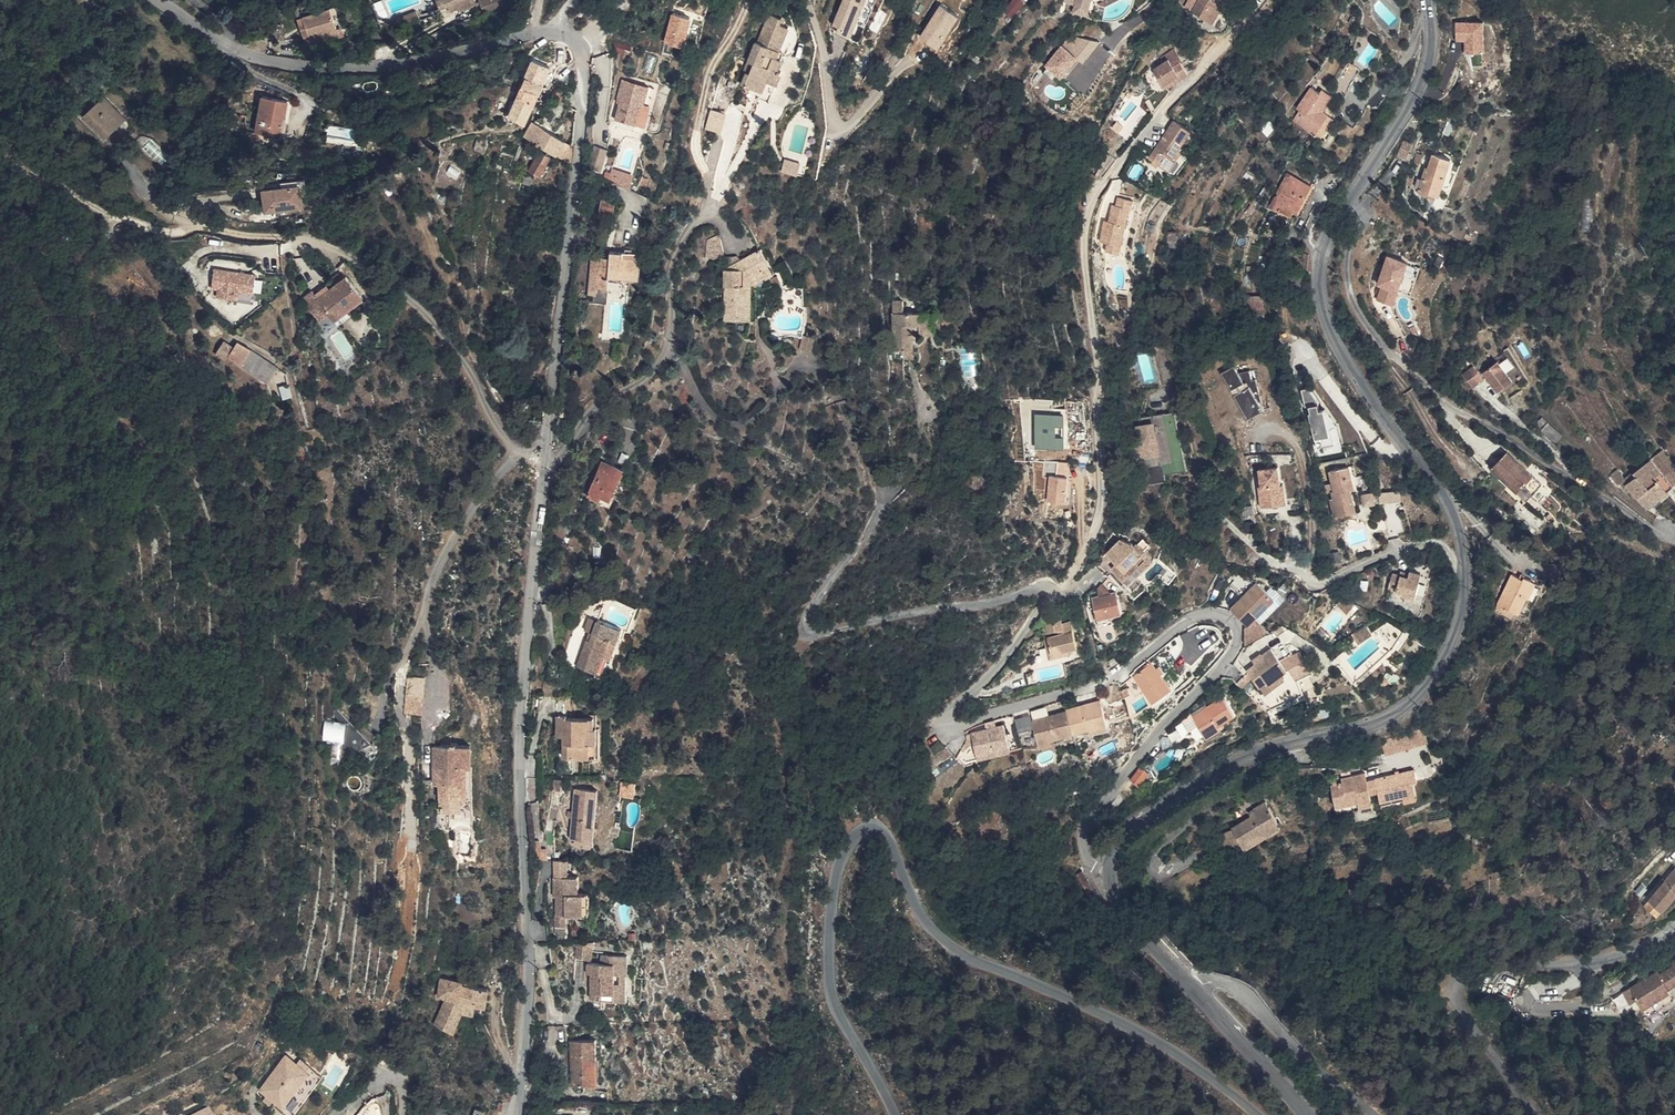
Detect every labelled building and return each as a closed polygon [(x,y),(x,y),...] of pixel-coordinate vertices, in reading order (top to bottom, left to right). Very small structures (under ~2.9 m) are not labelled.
[(855,34),(867,0),(842,0),(833,27),(855,34)] [(1027,0),(1013,0),(1005,10),(1014,17),(1027,0)] [(1075,10),(1090,13),(1093,0),(1078,0),(1075,10)] [(1199,3),(1192,16),(1201,20),(1202,0),(1194,0),(1199,3)] [(1201,20),(1216,28),(1227,8),(1219,4),(1221,0),(1202,0),(1201,20)] [(405,10),(402,1),(380,9),(383,17),(405,10)] [(940,47),(961,14),(941,2),(920,35),(940,47)] [(327,27),(321,5),(292,12),(299,35),(327,27)] [(775,15),(764,10),(755,31),(762,34),(759,41),(752,39),(749,38),(743,57),(751,60),(746,71),(741,69),(737,81),(763,91),(778,47),(774,46),(782,23),(772,20),(775,15)] [(672,11),(665,42),(687,47),(694,16),(672,11)] [(1487,51),(1486,20),(1457,20),(1457,41),(1466,40),(1466,52),(1487,51)] [(594,27),(587,22),(582,30),(589,34),(594,27)] [(762,34),(755,31),(752,39),(759,41),(762,34)] [(1381,39),(1374,33),(1367,40),(1373,47),(1381,39)] [(1102,41),(1071,36),(1047,65),(1063,77),(1079,58),(1085,62),(1102,41)] [(751,60),(743,57),(738,69),(741,69),(746,71),(751,60)] [(1153,70),(1144,76),(1156,95),(1177,82),(1169,70),(1171,69),(1163,57),(1150,67),(1153,70)] [(525,71),(542,79),(546,68),(529,60),(525,71)] [(525,71),(521,81),(537,89),(542,79),(525,71)] [(518,89),(537,98),(539,94),(536,93),(537,89),(521,81),(518,89)] [(639,106),(643,87),(618,81),(613,99),(616,100),(611,121),(631,126),(636,105),(639,106)] [(646,102),(654,104),(659,87),(651,85),(646,102)] [(1290,105),(1296,111),(1290,119),(1306,134),(1320,117),(1316,113),(1329,100),(1321,92),(1319,95),(1310,86),(1290,105)] [(518,89),(514,98),(530,106),(532,102),(535,103),(537,98),(518,89)] [(288,102),(264,97),(255,132),(268,135),(271,123),(278,125),(284,116),(288,102)] [(525,117),(530,106),(514,98),(512,102),(509,108),(525,117)] [(134,127),(109,103),(90,122),(115,145),(134,127)] [(636,127),(642,106),(639,106),(636,105),(631,126),(636,127)] [(520,128),(525,117),(509,108),(503,118),(500,116),(497,122),(507,127),(509,123),(520,128)] [(279,137),(284,116),(278,125),(271,123),(268,135),(279,137)] [(1320,117),(1306,134),(1308,136),(1323,119),(1320,117)] [(1192,130),(1177,120),(1150,159),(1170,173),(1184,153),(1178,150),(1192,130)] [(355,154),(360,128),(331,122),(327,140),(345,144),(344,151),(355,154)] [(555,137),(532,124),(523,140),(523,141),(568,166),(570,146),(563,141),(566,136),(559,131),(555,137)] [(1335,130),(1326,138),(1333,145),(1341,137),(1335,130)] [(483,151),(474,146),(469,154),(477,158),(483,151)] [(602,169),(606,150),(592,147),(588,167),(602,169)] [(547,161),(538,156),(530,174),(539,178),(547,161)] [(1403,167),(1391,164),(1388,175),(1399,177),(1403,167)] [(1418,173),(1415,189),(1433,193),(1437,178),(1418,173)] [(1399,177),(1388,175),(1386,181),(1397,185),(1399,177)] [(283,179),(284,186),(302,184),(303,194),(308,194),(307,177),(283,179)] [(1275,183),(1263,207),(1274,212),(1283,217),(1288,209),(1297,195),(1275,183)] [(284,186),(265,187),(267,205),(284,203),(284,207),(304,205),(303,194),(302,184),(284,186)] [(1429,208),(1433,193),(1415,189),(1414,189),(1410,204),(1429,208)] [(697,190),(686,190),(686,198),(697,198),(697,190)] [(1137,199),(1121,195),(1118,207),(1115,206),(1111,223),(1105,221),(1100,241),(1108,243),(1123,246),(1131,210),(1134,211),(1137,199)] [(1288,209),(1283,217),(1287,220),(1299,197),(1297,195),(1288,209)] [(1274,212),(1263,207),(1260,214),(1269,220),(1274,212)] [(1283,217),(1274,212),(1269,220),(1279,226),(1283,217)] [(618,217),(600,215),(598,236),(615,239),(618,217)] [(716,261),(710,235),(699,241),(701,262),(716,261)] [(1123,246),(1108,243),(1107,253),(1121,255),(1123,246)] [(777,276),(765,250),(725,268),(716,321),(743,325),(751,287),(777,276)] [(629,260),(630,254),(604,251),(603,260),(586,257),(581,294),(587,295),(587,300),(598,301),(601,278),(622,280),(626,281),(629,260)] [(737,260),(734,254),(716,261),(718,270),(737,260)] [(1409,262),(1390,255),(1386,266),(1384,273),(1380,283),(1384,284),(1379,299),(1394,305),(1409,262)] [(634,260),(629,260),(626,281),(622,280),(622,285),(631,286),(634,260)] [(254,294),(257,272),(217,266),(214,288),(220,288),(219,296),(239,299),(240,292),(254,294)] [(363,297),(346,274),(318,296),(313,288),(305,294),(310,301),(308,303),(320,319),(330,311),(340,325),(353,315),(348,308),(363,297)] [(1248,313),(1265,313),(1265,295),(1248,295),(1248,313)] [(895,301),(882,300),(880,358),(890,359),(891,349),(899,349),(899,337),(909,337),(908,329),(922,330),(922,314),(909,313),(895,313),(895,301)] [(909,301),(895,301),(895,313),(909,313),(909,301)] [(693,340),(684,336),(679,349),(688,353),(693,340)] [(239,360),(249,346),(237,339),(233,343),(225,337),(215,351),(224,357),(227,352),(239,360)] [(249,346),(239,360),(267,379),(276,364),(249,346)] [(899,349),(891,349),(890,359),(899,359),(899,349)] [(1254,379),(1251,370),(1240,372),(1236,365),(1223,372),(1249,418),(1265,409),(1258,378),(1254,379)] [(1477,365),(1463,371),(1471,387),(1485,381),(1477,365)] [(1496,374),(1476,389),(1487,404),(1507,389),(1496,374)] [(1474,398),(1464,384),(1457,390),(1467,403),(1474,398)] [(1310,413),(1318,448),(1336,444),(1332,427),(1336,425),(1326,408),(1321,410),(1320,403),(1321,402),(1310,387),(1303,389),(1307,406),(1311,405),(1312,412),(1310,413)] [(1184,469),(1168,409),(1157,412),(1169,462),(1159,464),(1162,475),(1184,469)] [(1037,449),(1068,448),(1067,412),(1036,412),(1037,449)] [(1169,462),(1157,412),(1125,420),(1143,487),(1164,482),(1162,475),(1159,464),(1169,462)] [(1543,431),(1557,442),(1563,435),(1549,424),(1543,431)] [(1667,494),(1674,488),(1674,460),(1665,447),(1650,457),(1667,494)] [(620,459),(605,454),(593,488),(608,493),(620,459)] [(1646,509),(1667,494),(1650,457),(1634,468),(1638,475),(1627,484),(1646,509)] [(1050,501),(1071,501),(1070,461),(1058,461),(1059,475),(1049,475),(1050,501)] [(1499,463),(1483,480),(1518,513),(1535,495),(1499,463)] [(1283,485),(1280,466),(1260,469),(1262,480),(1264,488),(1260,488),(1263,508),(1281,505),(1278,486),(1283,485)] [(1356,489),(1351,466),(1331,471),(1336,490),(1333,490),(1335,497),(1331,498),(1335,517),(1359,511),(1354,490),(1356,489)] [(1638,475),(1634,468),(1622,477),(1627,484),(1638,475)] [(1278,486),(1281,505),(1288,504),(1286,485),(1278,486)] [(1403,500),(1402,489),(1381,491),(1382,502),(1403,500)] [(1377,503),(1374,491),(1363,494),(1366,506),(1377,503)] [(1128,538),(1119,535),(1104,549),(1116,562),(1111,567),(1127,582),(1135,576),(1155,558),(1144,548),(1150,543),(1140,538),(1134,544),(1128,538)] [(1343,560),(1341,550),(1330,552),(1332,561),(1343,560)] [(1409,576),(1395,572),(1390,588),(1404,592),(1403,596),(1416,599),(1423,572),(1411,569),(1409,576)] [(1139,580),(1135,576),(1127,582),(1131,587),(1139,580)] [(1532,590),(1510,580),(1500,599),(1524,610),(1532,590)] [(1275,599),(1259,582),(1232,608),(1249,625),(1255,619),(1275,599)] [(1115,611),(1109,589),(1082,596),(1088,618),(1102,614),(1115,611)] [(1355,607),(1343,597),(1337,604),(1349,614),(1355,607)] [(596,619),(584,614),(579,628),(591,633),(596,619)] [(1104,622),(1102,614),(1088,618),(1090,626),(1095,625),(1104,622)] [(1124,617),(1104,622),(1095,625),(1090,631),(1095,641),(1119,635),(1126,628),(1124,617)] [(626,629),(596,619),(591,633),(588,641),(584,639),(577,664),(596,671),(594,676),(602,680),(611,656),(615,658),(626,629)] [(1249,625),(1247,627),(1247,642),(1269,630),(1255,619),(1249,625)] [(1070,622),(1044,627),(1050,658),(1077,653),(1070,622)] [(1368,623),(1355,632),(1361,642),(1375,633),(1368,623)] [(1293,671),(1274,649),(1263,657),(1264,663),(1254,670),(1251,672),(1254,675),(1259,682),(1264,690),(1293,671)] [(1263,657),(1260,653),(1247,661),(1254,670),(1264,663),(1263,657)] [(1108,668),(1103,659),(1089,666),(1091,676),(1108,668)] [(1172,686),(1152,662),(1135,675),(1155,700),(1172,686)] [(1259,682),(1254,675),(1243,682),(1250,688),(1259,682)] [(409,676),(406,712),(423,713),(426,677),(409,676)] [(1066,705),(1066,708),(1073,735),(1111,725),(1104,696),(1066,705)] [(1235,719),(1223,699),(1199,711),(1203,718),(1189,726),(1198,739),(1204,736),(1206,740),(1220,732),(1218,729),(1235,719)] [(1073,735),(1066,708),(1033,716),(1042,746),(1073,739),(1073,735)] [(372,741),(338,709),(337,722),(327,721),(325,742),(343,744),(342,758),(372,741)] [(1192,715),(1189,709),(1179,719),(1185,729),(1189,726),(1203,718),(1199,711),(1192,715)] [(564,716),(565,713),(556,713),(556,734),(564,734),(564,757),(599,757),(600,717),(564,716)] [(998,728),(997,721),(987,723),(987,730),(998,728)] [(1008,747),(1004,727),(998,728),(987,730),(971,734),(976,753),(1008,747)] [(976,753),(971,734),(966,735),(966,742),(964,742),(957,752),(967,762),(977,759),(1010,753),(1008,747),(976,753)] [(1416,740),(1381,748),(1383,763),(1423,755),(1416,740)] [(438,754),(439,785),(441,785),(441,810),(467,810),(466,769),(471,769),(470,744),(438,745),(438,754)] [(1151,773),(1142,765),(1132,778),(1141,785),(1151,773)] [(1413,779),(1378,785),(1380,800),(1382,813),(1414,808),(1411,795),(1416,794),(1413,779)] [(1366,801),(1364,788),(1362,781),(1335,786),(1336,792),(1327,794),(1331,815),(1367,809),(1366,801)] [(1378,785),(1364,788),(1366,801),(1380,800),(1378,785)] [(600,791),(577,789),(572,838),(596,840),(600,791)] [(1280,825),(1268,801),(1251,810),(1255,818),(1233,829),(1241,845),(1280,825)] [(1414,808),(1382,813),(1383,819),(1415,815),(1414,808)] [(1367,809),(1331,815),(1332,822),(1369,816),(1367,809)] [(1241,845),(1233,829),(1223,834),(1231,850),(1241,845)] [(1674,896),(1674,868),(1674,867),(1648,897),(1663,910),(1674,896)] [(1081,872),(1073,876),(1078,888),(1087,884),(1081,872)] [(582,893),(582,876),(557,876),(557,893),(563,893),(563,903),(559,903),(559,913),(589,914),(589,893),(582,893)] [(618,946),(592,945),(592,955),(577,955),(577,966),(580,966),(581,991),(609,991),(610,969),(618,969),(618,946)] [(1655,973),(1665,991),(1673,986),(1674,985),(1674,977),(1668,965),(1655,973)] [(620,989),(618,969),(610,969),(609,991),(617,992),(620,989)] [(1655,973),(1627,989),(1639,1010),(1667,993),(1665,991),(1655,973)] [(462,979),(441,978),(448,997),(429,1019),(443,1030),(450,1022),(453,1024),(464,1011),(464,1003),(487,1004),(488,986),(472,985),(470,982),(466,982),(464,985),(462,985),(462,979)] [(1496,980),(1481,999),(1509,1008),(1520,983),(1496,980)] [(1672,1002),(1667,993),(1639,1010),(1644,1019),(1672,1002)] [(487,1004),(464,1003),(464,1011),(486,1013),(487,1004)] [(450,1022),(443,1030),(446,1033),(453,1024),(450,1022)] [(598,1084),(597,1041),(572,1042),(572,1084),(598,1084)] [(287,1055),(262,1089),(268,1094),(275,1099),(279,1101),(304,1067),(300,1065),(287,1055)] [(275,1099),(272,1103),(289,1114),(295,1114),(324,1076),(303,1060),(300,1065),(304,1067),(279,1101),(275,1099)] [(272,1103),(275,1099),(268,1094),(266,1098),(272,1103)] [(495,1104),(493,1113),(499,1114),(502,1106),(495,1104)] [(210,1106),(192,1114),(215,1114),(210,1106)]
